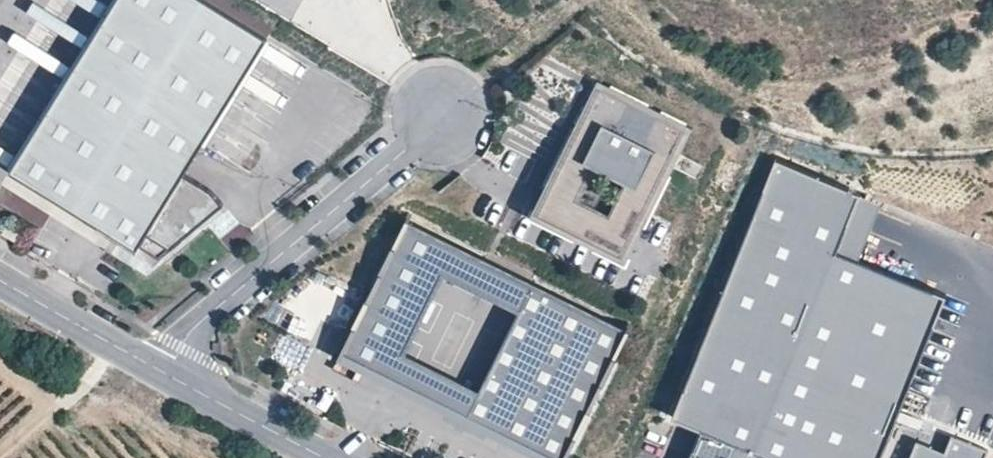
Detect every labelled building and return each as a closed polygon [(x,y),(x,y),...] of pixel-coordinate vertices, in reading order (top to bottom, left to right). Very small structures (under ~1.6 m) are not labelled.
[(268,39),(204,0),(115,0),(10,170),(137,250),(140,246),(159,258),(224,204),(213,191),(184,173),(268,39)] [(692,127),(598,80),(564,149),(617,175),(607,196),(643,214),(654,193),(658,196),(692,127)] [(643,214),(607,196),(617,175),(564,149),(530,216),(625,263),(658,196),(654,193),(643,214)] [(946,294),(838,251),(861,194),(775,159),(672,418),(700,429),(688,457),(881,457),(946,294)] [(407,220),(341,353),(554,457),(565,457),(628,330),(407,220)] [(24,233),(8,224),(2,233),(19,243),(24,233)] [(279,334),(269,361),(306,374),(316,346),(279,334)] [(989,450),(951,435),(944,452),(916,440),(909,457),(986,457),(989,450)]
